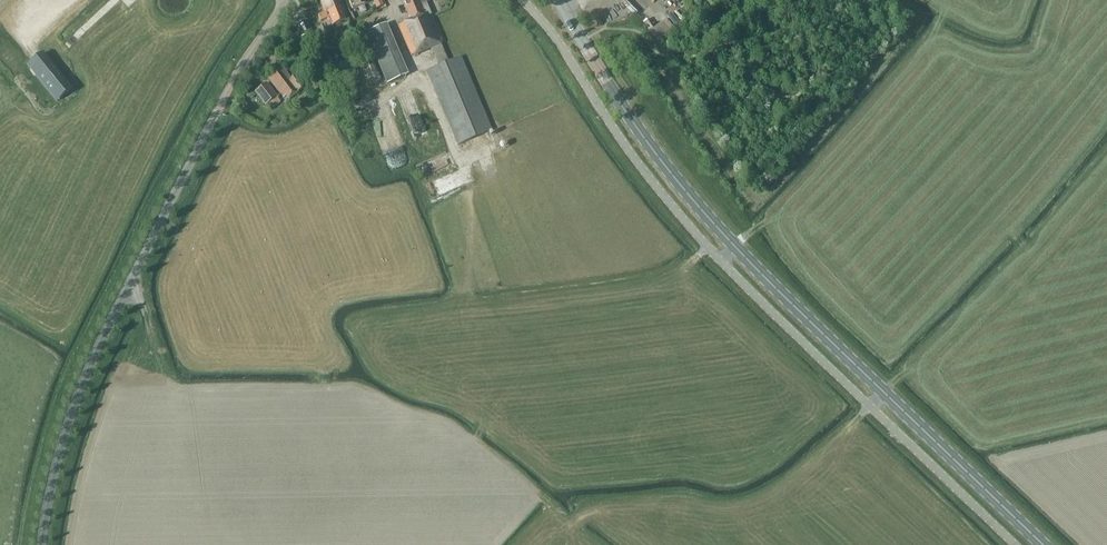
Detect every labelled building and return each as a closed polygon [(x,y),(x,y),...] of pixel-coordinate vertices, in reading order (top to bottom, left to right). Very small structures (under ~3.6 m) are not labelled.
[(318,16),(320,21),(329,17),(333,25),(345,20),(338,2),(341,1),(340,0),(320,0),(325,13),(318,16)] [(353,8),(365,3),(364,0),(349,0),(353,8)] [(376,8),(383,5),(381,0),(372,0),(376,8)] [(411,20),(399,25),(412,56),(431,48),(438,66),(427,71),(458,145),(492,130),(461,57),(448,62),(440,43),(442,43),(425,0),(402,0),(411,20)] [(296,24),(302,37),(313,32),(307,20),(296,24)] [(386,84),(408,75),(388,23),(366,32),(386,84)] [(350,40),(343,41),(345,49),(352,47),(350,40)] [(33,62),(28,66),(53,96),(67,84),(51,64),(42,54),(33,62)] [(286,96),(288,99),(304,87),(296,75),(291,79),(281,66),(267,77),(283,97),(286,96)] [(266,83),(255,92),(265,105),(276,96),(266,83)]
